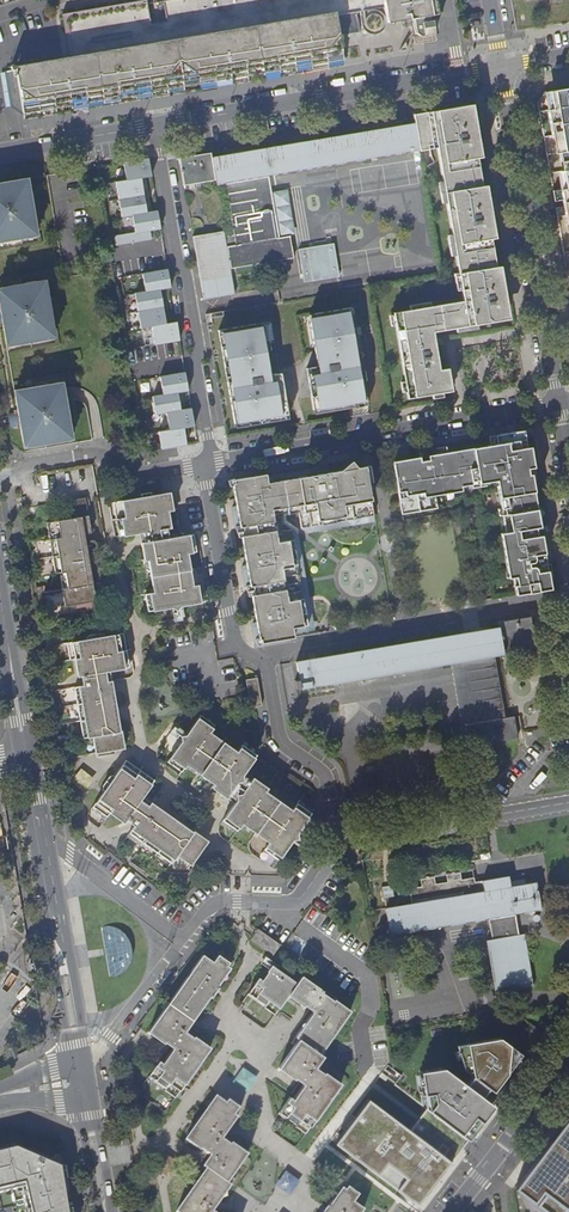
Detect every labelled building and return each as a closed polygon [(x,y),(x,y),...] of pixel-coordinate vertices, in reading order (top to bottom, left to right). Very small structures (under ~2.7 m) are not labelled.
[(85,58),(342,14),(361,11),(385,6),(384,0),(169,0),(77,15),(85,58)] [(385,6),(387,22),(411,19),(435,15),(438,14),(436,0),(384,0),(385,6)] [(365,35),(361,11),(342,14),(85,58),(9,70),(16,105),(29,112),(348,58),(345,38),(365,35)] [(550,91),(540,104),(549,156),(562,154),(568,190),(568,195),(568,88),(550,91)] [(452,304),(456,329),(508,320),(470,105),(415,114),(416,123),(421,151),(439,148),(445,182),(441,182),(444,204),(449,203),(455,235),(450,236),(454,256),(458,256),(461,271),(461,274),(457,275),(460,291),(464,290),(466,302),(452,304)] [(215,157),(219,181),(219,185),(229,183),(237,235),(227,237),(226,230),(194,235),(204,297),(236,292),(232,268),(297,258),(294,237),(282,239),(272,176),(421,151),(416,123),(215,157)] [(186,186),(219,181),(215,157),(214,153),(182,158),(186,186)] [(151,177),(148,158),(123,163),(126,181),(116,183),(122,217),(132,215),(135,233),(114,237),(116,246),(151,240),(150,231),(160,229),(157,211),(147,212),(141,178),(151,177)] [(38,237),(29,180),(0,184),(0,243),(38,237)] [(565,207),(558,208),(560,219),(568,217),(568,206),(565,207)] [(299,247),(304,281),(341,276),(336,242),(299,247)] [(171,289),(167,270),(142,274),(145,293),(135,295),(140,328),(151,326),(154,345),(173,342),(180,341),(176,322),(166,324),(160,290),(171,289)] [(3,330),(6,347),(56,339),(46,283),(0,291),(0,310),(0,311),(0,330),(3,330)] [(433,332),(456,329),(452,304),(394,313),(408,399),(452,392),(449,369),(440,371),(433,332)] [(316,409),(369,401),(354,307),(312,314),(321,366),(310,368),(316,409)] [(221,330),(237,423),(290,414),(283,373),(272,375),(263,323),(221,330)] [(187,390),(184,372),(159,376),(162,394),(152,396),(154,413),(165,411),(168,430),(158,432),(161,449),(186,445),(183,427),(193,426),(190,407),(180,409),(177,392),(187,390)] [(14,411),(16,427),(20,426),(23,447),(72,439),(65,400),(63,389),(62,382),(14,389),(17,409),(14,411)] [(370,405),(369,401),(316,409),(317,414),(370,405)] [(291,419),(290,414),(237,423),(238,428),(291,419)] [(523,436),(529,448),(524,426),(523,425),(495,430),(497,440),(523,436)] [(529,476),(528,464),(528,460),(524,460),(521,450),(529,448),(523,436),(497,440),(491,441),(477,443),(483,476),(486,475),(486,478),(497,477),(500,476),(501,482),(498,482),(502,505),(505,505),(506,511),(503,511),(506,531),(501,532),(508,568),(512,567),(513,574),(517,594),(552,588),(550,574),(547,575),(545,562),(544,560),(547,559),(544,541),(539,541),(537,533),(539,532),(538,524),(541,524),(539,512),(535,512),(534,506),(538,506),(534,476),(529,476)] [(472,477),(483,476),(477,443),(447,448),(438,450),(439,456),(430,458),(421,459),(420,453),(394,457),(402,511),(438,505),(435,492),(455,489),(454,483),(462,482),(472,480),(472,477)] [(528,464),(532,464),(529,448),(521,450),(524,460),(528,460),(528,464)] [(429,450),(430,458),(439,456),(438,450),(429,450)] [(367,466),(269,483),(267,474),(233,480),(262,643),(296,637),(294,627),(301,626),(284,531),(276,532),(273,517),(291,514),(294,529),(374,515),(367,466)] [(147,596),(150,612),(207,603),(204,585),(194,587),(189,554),(199,552),(196,534),(170,538),(166,513),(174,512),(171,494),(116,503),(122,539),(145,535),(155,595),(147,596)] [(72,519),(50,522),(58,574),(62,573),(67,606),(96,601),(86,534),(92,533),(88,497),(70,499),(72,519)] [(547,575),(550,574),(554,573),(552,560),(545,562),(547,575)] [(304,689),(452,664),(462,725),(454,726),(458,748),(521,738),(517,716),(504,718),(494,653),(536,646),(531,617),(500,621),(501,628),(300,661),(302,679),(298,679),(299,688),(304,687),(304,689)] [(125,634),(70,643),(72,659),(80,658),(85,685),(77,687),(85,738),(93,736),(96,753),(125,748),(122,730),(117,731),(117,727),(114,727),(105,672),(131,667),(125,634)] [(237,751),(213,734),(218,727),(203,716),(169,763),(184,774),(189,767),(238,803),(224,821),(238,831),(243,823),(270,843),(265,850),(279,860),(312,815),(314,812),(299,802),(293,809),(245,774),(258,755),(242,744),(237,751)] [(176,725),(172,733),(182,738),(186,730),(176,725)] [(156,782),(127,762),(94,809),(106,817),(109,814),(123,823),(125,819),(135,826),(129,834),(173,865),(180,856),(195,866),(211,844),(196,832),(194,836),(189,832),(188,835),(142,802),(156,782)] [(463,873),(447,876),(448,883),(438,885),(437,878),(421,880),(422,887),(411,889),(414,905),(388,910),(393,937),(491,920),(494,939),(490,940),(499,994),(536,988),(527,934),(522,935),(518,916),(544,911),(539,881),(528,883),(527,878),(513,881),(512,877),(476,883),(476,878),(464,880),(463,873)] [(277,958),(287,945),(263,928),(253,941),(277,958)] [(223,990),(221,988),(219,987),(232,970),(231,968),(233,965),(222,957),(215,966),(207,960),(173,1006),(169,1003),(164,1010),(168,1013),(152,1034),(168,1046),(170,1042),(176,1047),(165,1062),(161,1060),(151,1074),(170,1088),(168,1090),(178,1098),(215,1049),(198,1037),(197,1038),(187,1031),(213,997),(216,999),(223,990)] [(295,987),(273,971),(265,981),(261,978),(250,993),(266,1005),(264,1008),(275,1016),(291,995),(307,1007),(310,1004),(317,1009),(293,1040),(298,1044),(296,1047),(281,1067),(300,1082),(303,1078),(308,1082),(296,1098),(293,1096),(292,1098),(281,1112),(297,1124),(294,1128),(305,1136),(342,1086),(325,1073),(323,1076),(316,1070),(326,1056),(321,1053),(351,1012),(336,1002),(333,1005),(321,995),(323,992),(303,977),(300,981),(295,987)] [(468,1045),(473,1075),(473,1078),(468,1085),(445,1069),(445,1068),(422,1072),(428,1109),(468,1140),(489,1113),(478,1105),(489,1090),(494,1093),(522,1056),(500,1039),(468,1045)] [(238,1187),(241,1183),(237,1180),(253,1158),(235,1145),(233,1148),(225,1143),(242,1120),(240,1118),(242,1115),(216,1096),(185,1139),(202,1152),(205,1149),(212,1155),(203,1166),(206,1169),(175,1211),(219,1211),(238,1187)] [(372,1102),(343,1142),(419,1204),(451,1162),(411,1131),(372,1102)] [(468,1140),(428,1109),(411,1131),(451,1162),(468,1140)] [(523,1178),(515,1189),(528,1198),(533,1202),(541,1191),(547,1195),(538,1207),(545,1211),(568,1211),(568,1119),(523,1178)] [(17,1148),(9,1149),(0,1151),(0,1193),(22,1188),(26,1207),(27,1207),(71,1200),(68,1183),(66,1170),(66,1168),(64,1167),(17,1148)] [(331,1207),(327,1205),(322,1211),(365,1211),(354,1204),(361,1195),(350,1187),(347,1191),(344,1189),(331,1207)] [(71,1200),(27,1207),(26,1207),(27,1210),(25,1211),(73,1211),(71,1200)]
